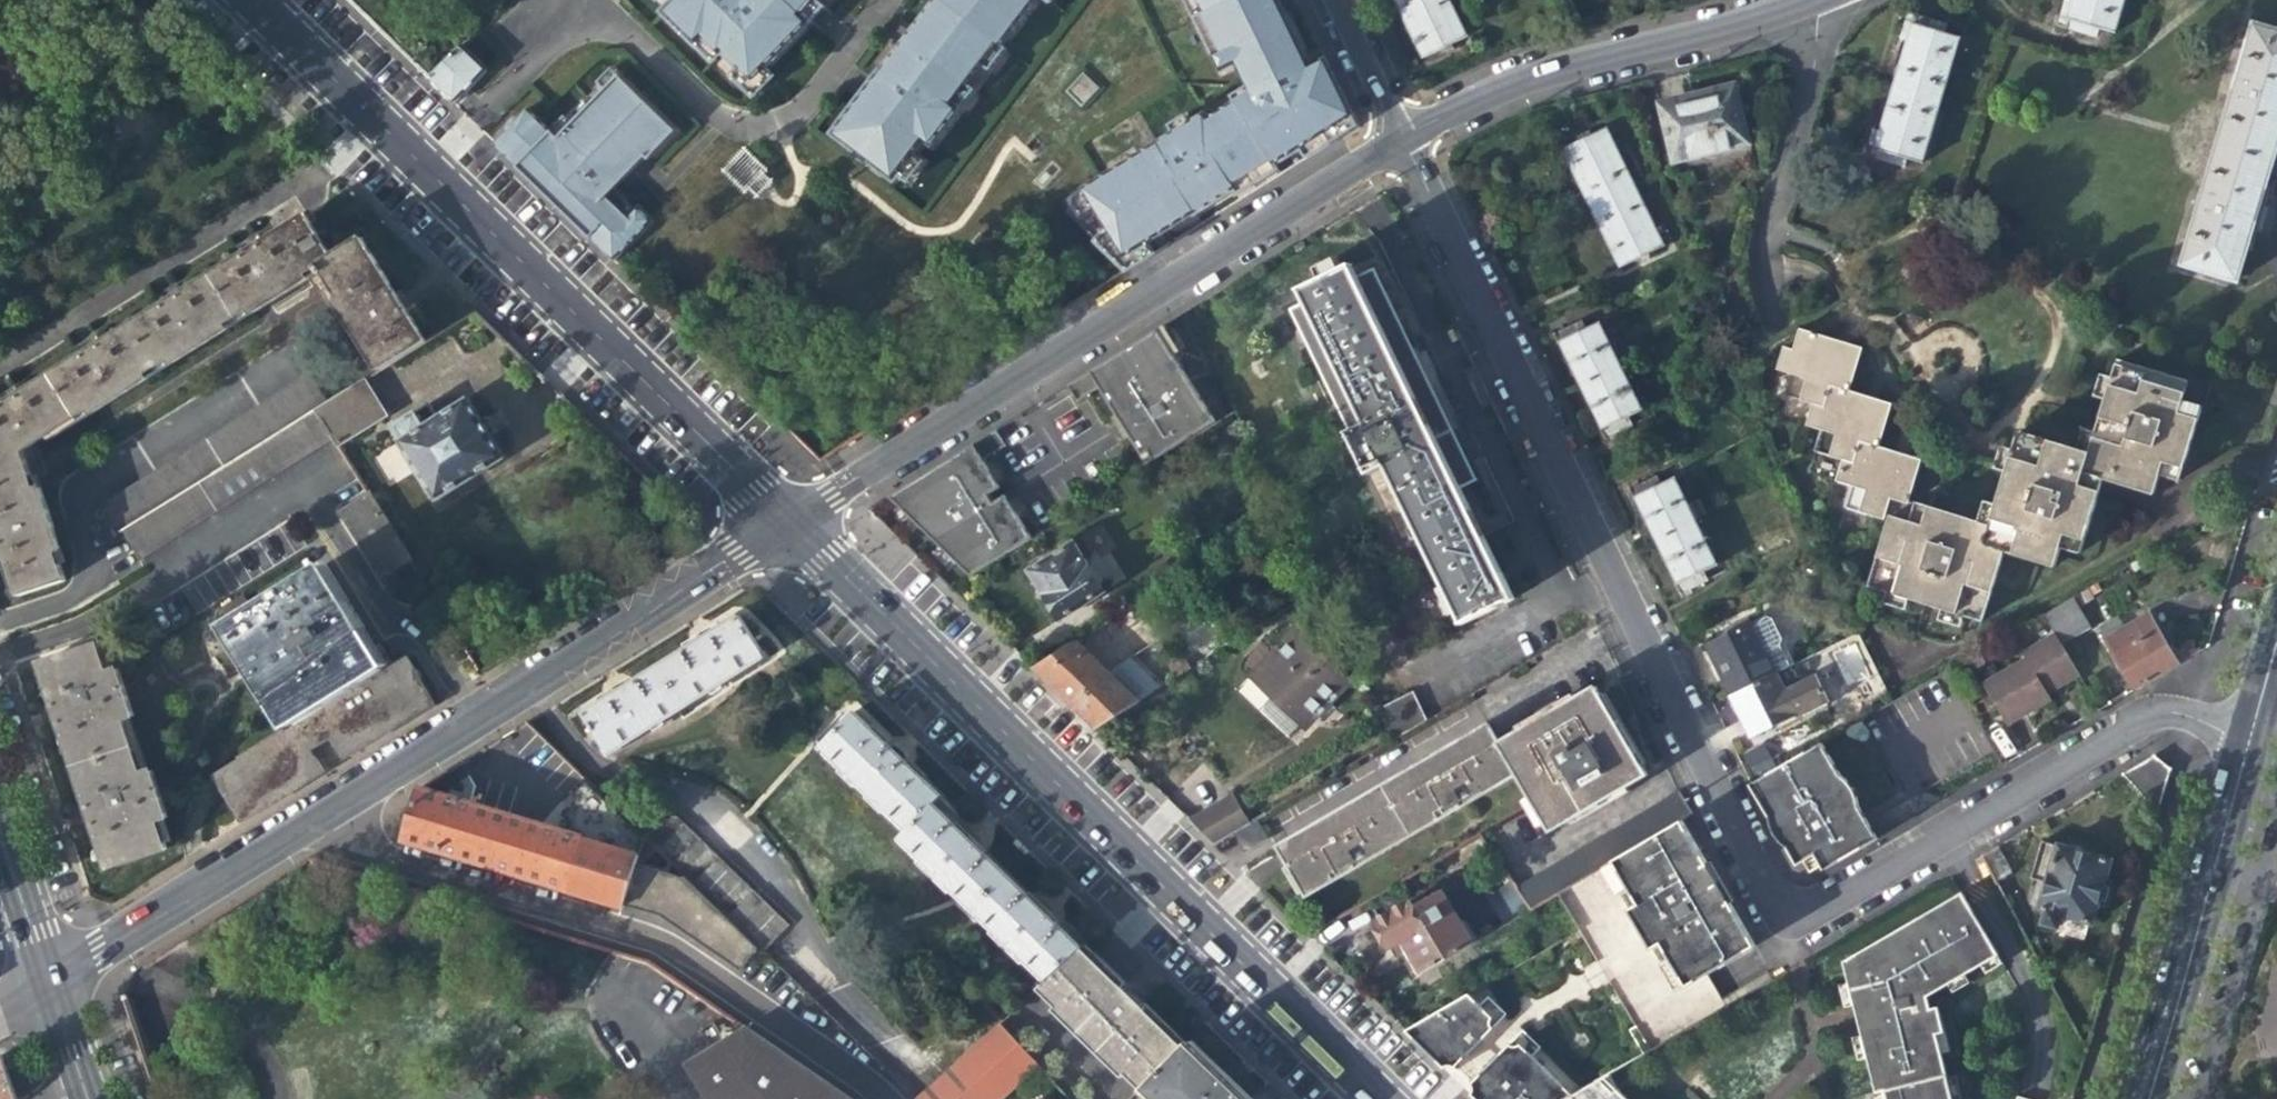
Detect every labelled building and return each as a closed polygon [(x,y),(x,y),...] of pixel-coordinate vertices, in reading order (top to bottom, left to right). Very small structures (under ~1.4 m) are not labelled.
[(663,12),(694,42),(714,61),(720,54),(723,51),(740,68),(733,76),(753,96),(773,76),(765,68),(811,21),(787,0),(675,0),(663,12)] [(811,21),(825,6),(818,0),(787,0),(811,21)] [(1005,48),(1001,46),(939,0),(935,0),(831,133),(894,180),(898,175),(907,182),(924,161),(914,154),(924,142),(931,147),(974,90),(965,83),(980,63),(989,70),(1005,48)] [(1001,46),(1036,0),(939,0),(1001,46)] [(1212,54),(1221,50),(1203,13),(1232,0),(1185,0),(1212,54)] [(1279,0),(1232,0),(1203,13),(1221,50),(1212,54),(1220,70),(1235,63),(1246,86),(1231,95),(1235,100),(1270,160),(1273,165),(1300,148),(1306,158),(1359,126),(1353,116),(1325,59),(1311,66),(1292,27),(1284,11),(1279,0)] [(1448,0),(1410,0),(1398,6),(1409,29),(1423,57),(1465,36),(1448,0)] [(2098,27),(2069,19),(2074,0),(2063,0),(2056,27),(2071,32),(2094,39),(2098,27)] [(2124,0),(2074,0),(2069,19),(2098,27),(2115,32),(2124,0)] [(1898,39),(1909,42),(1914,23),(1943,32),(1945,23),(1926,17),(1906,11),(1898,39)] [(1960,37),(1943,32),(1914,23),(1909,42),(1895,88),(1941,101),(1960,37)] [(2219,145),(2274,162),(2276,153),(2276,32),(2255,25),(2219,145)] [(487,67),(462,43),(427,79),(452,104),(487,67)] [(493,144),(613,261),(652,221),(637,207),(634,210),(612,189),(644,157),(647,160),(675,131),(610,68),(596,82),(604,89),(570,123),(563,117),(550,131),(527,108),(493,144)] [(1080,105),(1097,87),(1082,73),(1065,91),(1080,105)] [(1659,103),(1675,161),(1750,143),(1736,83),(1696,93),(1659,103)] [(1923,162),(1941,101),(1895,88),(1883,131),(1877,148),(1906,157),(1923,162)] [(1273,165),(1270,160),(1235,100),(1209,118),(1205,112),(1189,121),(1185,115),(1170,124),(1174,131),(1073,194),(1068,212),(1118,260),(1127,269),(1154,252),(1147,242),(1166,231),(1235,188),(1238,193),(1276,170),(1273,165)] [(1563,148),(1592,206),(1636,185),(1606,126),(1574,143),(1563,148)] [(1903,168),(1906,157),(1877,148),(1883,131),(1871,128),(1868,138),(1863,155),(1881,160),(1903,168)] [(2274,162),(2219,145),(2184,264),(2238,281),(2256,223),(2274,162)] [(721,169),(752,201),(774,180),(743,148),(721,169)] [(1665,244),(1636,185),(1592,206),(1600,222),(1622,266),(1665,244)] [(378,371),(425,341),(405,310),(410,307),(400,291),(395,293),(361,240),(330,257),(304,218),(257,248),(254,244),(247,248),(239,253),(242,257),(177,298),(174,293),(169,296),(158,303),(161,308),(98,348),(94,343),(84,349),(77,353),(81,358),(16,399),(12,393),(4,399),(0,401),(0,406),(1,408),(0,409),(0,545),(17,597),(64,582),(54,552),(60,550),(40,488),(34,490),(20,451),(88,408),(92,414),(317,272),(319,275),(324,272),(340,299),(335,302),(378,371)] [(1466,463),(1415,357),(1373,270),(1356,278),(1349,265),(1342,268),(1337,258),(1319,268),(1323,278),(1300,289),(1307,302),(1290,309),(1349,430),(1365,423),(1443,585),(1435,589),(1447,614),(1455,610),(1460,621),(1510,597),(1449,471),(1466,463)] [(443,362),(517,361),(516,341),(490,342),(489,318),(462,318),(462,345),(443,346),(443,362)] [(1557,341),(1561,340),(1585,328),(1580,320),(1553,333),(1557,341)] [(1585,328),(1561,340),(1572,363),(1583,384),(1621,366),(1599,322),(1585,328)] [(1154,460),(1215,420),(1156,329),(1089,371),(1099,386),(1120,419),(1132,411),(1141,425),(1129,433),(1141,453),(1147,449),(1154,460)] [(2192,379),(2122,358),(2093,452),(2024,432),(1995,525),(1920,502),(1919,505),(1913,502),(1926,459),(1885,445),(1897,403),(1855,391),(1868,347),(1803,329),(1795,351),(1784,348),(1778,370),(1791,374),(1784,395),(1813,404),(1807,427),(1819,431),(1813,451),(1844,461),(1837,483),(1850,487),(1844,507),(1885,519),(1887,514),(1893,516),(1871,588),(1985,621),(2006,552),(2056,566),(2063,544),(2083,550),(2106,476),(2156,491),(2162,473),(2182,479),(2206,404),(2208,404),(2215,382),(2193,376),(2192,379)] [(1641,408),(1621,366),(1583,384),(1593,406),(1603,427),(1628,415),(1641,408)] [(1076,400),(1099,386),(1089,371),(1067,385),(1076,400)] [(120,534),(123,532),(313,412),(326,404),(309,376),(101,505),(120,534)] [(386,416),(363,380),(326,404),(313,412),(331,440),(336,448),(386,416)] [(502,459),(487,434),(479,421),(466,400),(437,418),(428,403),(392,427),(401,440),(397,443),(434,501),(502,459)] [(1132,411),(1120,419),(1125,427),(1129,433),(1141,425),(1132,411)] [(140,560),(331,440),(313,412),(123,532),(140,560)] [(1632,424),(1628,415),(1603,427),(1600,429),(1604,437),(1632,424)] [(485,418),(479,421),(487,434),(492,431),(488,423),(485,418)] [(996,429),(972,443),(982,459),(1005,444),(996,429)] [(982,459),(972,443),(887,495),(924,530),(931,526),(938,536),(933,540),(968,573),(1029,535),(1003,493),(991,500),(985,504),(981,496),(986,493),(998,485),(982,459)] [(374,456),(392,484),(411,471),(394,444),(374,456)] [(1147,449),(1141,453),(1148,463),(1154,460),(1147,449)] [(1632,497),(1637,495),(1661,484),(1656,475),(1628,489),(1632,497)] [(1661,484),(1637,495),(1648,518),(1658,539),(1695,521),(1674,478),(1661,484)] [(986,493),(981,496),(985,504),(991,500),(986,493)] [(379,579),(407,562),(397,545),(367,497),(340,515),(379,579)] [(1668,559),(1679,582),(1703,571),(1715,564),(1695,521),(1658,539),(1668,559)] [(933,540),(938,536),(931,526),(924,530),(933,540)] [(1058,616),(1125,575),(1095,527),(1028,569),(1040,588),(1058,616)] [(318,570),(247,611),(226,623),(250,662),(244,665),(260,691),(266,688),(290,726),(304,717),(381,670),(357,632),(362,628),(354,615),(347,603),(341,606),(318,570)] [(1707,580),(1703,571),(1679,582),(1674,585),(1678,594),(1707,580)] [(2098,595),(2092,586),(2080,593),(2085,603),(2098,595)] [(1168,630),(1146,594),(1139,598),(1072,639),(1104,670),(1168,630)] [(2046,612),(2058,631),(2063,641),(2093,624),(2076,595),(2046,612)] [(218,609),(226,623),(247,611),(239,597),(218,609)] [(1767,615),(1753,621),(1767,651),(1781,644),(1785,637),(1775,616),(1767,615)] [(2107,641),(2135,690),(2179,664),(2157,627),(2150,615),(2107,641)] [(682,652),(661,665),(687,706),(747,667),(745,664),(763,653),(739,616),(725,624),(711,633),(710,631),(706,631),(697,636),(696,640),(696,641),(697,642),(682,652)] [(1753,621),(1709,643),(1720,666),(1733,693),(1777,672),(1791,665),(1781,644),(1767,651),(1753,621)] [(2063,641),(2058,631),(2026,649),(2030,656),(1987,681),(2010,722),(2037,706),(2056,696),(2052,689),(2081,672),(2063,641)] [(1318,706),(1323,709),(1347,684),(1294,635),(1271,659),(1266,655),(1248,675),(1272,696),(1262,707),(1270,714),(1290,733),(1301,721),(1302,723),(1304,721),(1318,706)] [(1104,670),(1072,639),(1031,665),(1047,682),(1072,705),(1104,670)] [(164,850),(155,822),(165,819),(149,770),(139,773),(122,720),(131,716),(116,670),(107,673),(98,646),(41,665),(55,708),(91,820),(108,869),(164,850)] [(1164,663),(1173,679),(1189,669),(1180,654),(1164,663)] [(381,670),(304,717),(321,743),(330,739),(343,758),(438,699),(421,670),(407,675),(403,657),(381,670)] [(593,708),(584,714),(607,752),(626,740),(628,743),(687,706),(661,665),(633,683),(626,687),(626,686),(621,685),(612,690),(611,691),(611,694),(611,695),(612,697),(593,708)] [(1137,702),(1104,670),(1072,705),(1084,717),(1095,728),(1137,702)] [(1777,672),(1733,693),(1741,709),(1752,733),(1828,698),(1817,676),(1786,691),(1777,672)] [(1541,701),(1493,730),(1515,768),(1547,817),(1642,762),(1590,673),(1541,701)] [(1411,692),(1379,708),(1393,738),(1425,720),(1411,692)] [(934,803),(942,795),(905,760),(906,757),(906,754),(897,745),(892,746),(891,747),(854,711),(822,745),(908,830),(934,803)] [(1427,748),(1381,776),(1407,826),(1515,768),(1493,730),(1484,714),(1427,748)] [(314,748),(321,743),(304,717),(290,726),(217,770),(241,821),(326,768),(314,748)] [(553,748),(527,722),(515,730),(544,757),(553,748)] [(1871,829),(1821,742),(1751,782),(1796,859),(1803,855),(1811,870),(1821,864),(1824,869),(1877,838),(1871,829)] [(2125,773),(2159,815),(2173,768),(2156,755),(2125,773)] [(1171,852),(1178,845),(1167,835),(1184,815),(1126,764),(1102,791),(1171,852)] [(1344,796),(1272,836),(1302,885),(1407,826),(1381,776),(1344,796)] [(475,802),(423,787),(418,801),(413,820),(407,841),(652,916),(655,907),(661,886),(668,860),(635,828),(584,778),(571,791),(576,795),(560,811),(567,818),(558,828),(475,802)] [(1230,795),(1186,817),(1212,842),(1229,833),(1250,821),(1230,795)] [(1675,795),(1514,886),(1530,908),(1556,894),(1597,870),(1671,827),(1687,818),(1675,795)] [(662,802),(635,828),(668,860),(710,900),(760,948),(761,950),(763,952),(789,925),(662,802)] [(964,832),(934,803),(908,830),(901,838),(974,909),(1008,874),(979,846),(983,840),(978,835),(969,827),(964,832)] [(1744,952),(1671,827),(1597,870),(1622,913),(1612,918),(1623,937),(1634,957),(1644,952),(1669,995),(1744,952)] [(2043,841),(2031,879),(2047,884),(2039,910),(2048,913),(2044,926),(2075,934),(2079,922),(2092,925),(2102,890),(2111,860),(2043,841)] [(2012,870),(1998,846),(1983,855),(1996,879),(2012,870)] [(1260,886),(1276,870),(1264,858),(1248,874),(1260,886)] [(1037,902),(1008,874),(974,909),(1047,979),(1083,947),(1051,916),(1056,910),(1048,902),(1042,897),(1037,902)] [(1504,923),(1530,908),(1514,886),(1510,880),(1486,894),(1504,923)] [(671,921),(742,971),(761,950),(760,948),(710,900),(661,886),(655,907),(660,909),(671,921)] [(1392,950),(1396,957),(1406,951),(1419,972),(1473,940),(1462,920),(1454,919),(1438,891),(1412,906),(1409,900),(1374,920),(1392,950)] [(1938,1036),(1945,1034),(1938,1008),(1931,1010),(1928,998),(1998,955),(1962,892),(1842,961),(1855,1008),(1864,1006),(1867,1019),(1858,1021),(1874,1092),(1867,1094),(1869,1098),(1954,1098),(1938,1036)] [(1145,1083),(1188,1040),(1134,992),(1098,960),(1083,947),(1047,979),(1145,1083)] [(1470,992),(1405,1030),(1429,1054),(1442,1067),(1446,1065),(1450,1065),(1454,1067),(1461,1059),(1492,1026),(1489,1021),(1489,1018),(1491,1014),(1470,992)] [(1864,1006),(1855,1008),(1857,1017),(1858,1021),(1867,1019),(1864,1006)] [(999,1023),(915,1098),(1000,1098),(1037,1065),(999,1023)] [(745,1028),(705,1054),(734,1098),(849,1098),(745,1028)] [(1188,1040),(1145,1083),(1141,1088),(1152,1098),(1249,1098),(1188,1040)] [(1572,1092),(1520,1042),(1517,1044),(1515,1045),(1512,1044),(1509,1042),(1471,1083),(1473,1085),(1474,1088),(1473,1093),(1471,1095),(1475,1098),(1561,1098),(1572,1092)] [(1995,1048),(1987,1050),(1991,1064),(1999,1062),(1995,1048)] [(709,1098),(734,1098),(705,1054),(688,1065),(709,1098)] [(1,1056),(0,1057),(0,1098),(15,1098),(1,1056)] [(1617,1088),(1608,1072),(1598,1077),(1613,1092),(1617,1088)] [(1620,1092),(1617,1088),(1613,1092),(1598,1077),(1572,1092),(1561,1098),(1627,1098),(1620,1092)] [(1686,1095),(1690,1098),(1699,1098),(1690,1090),(1686,1095)]
